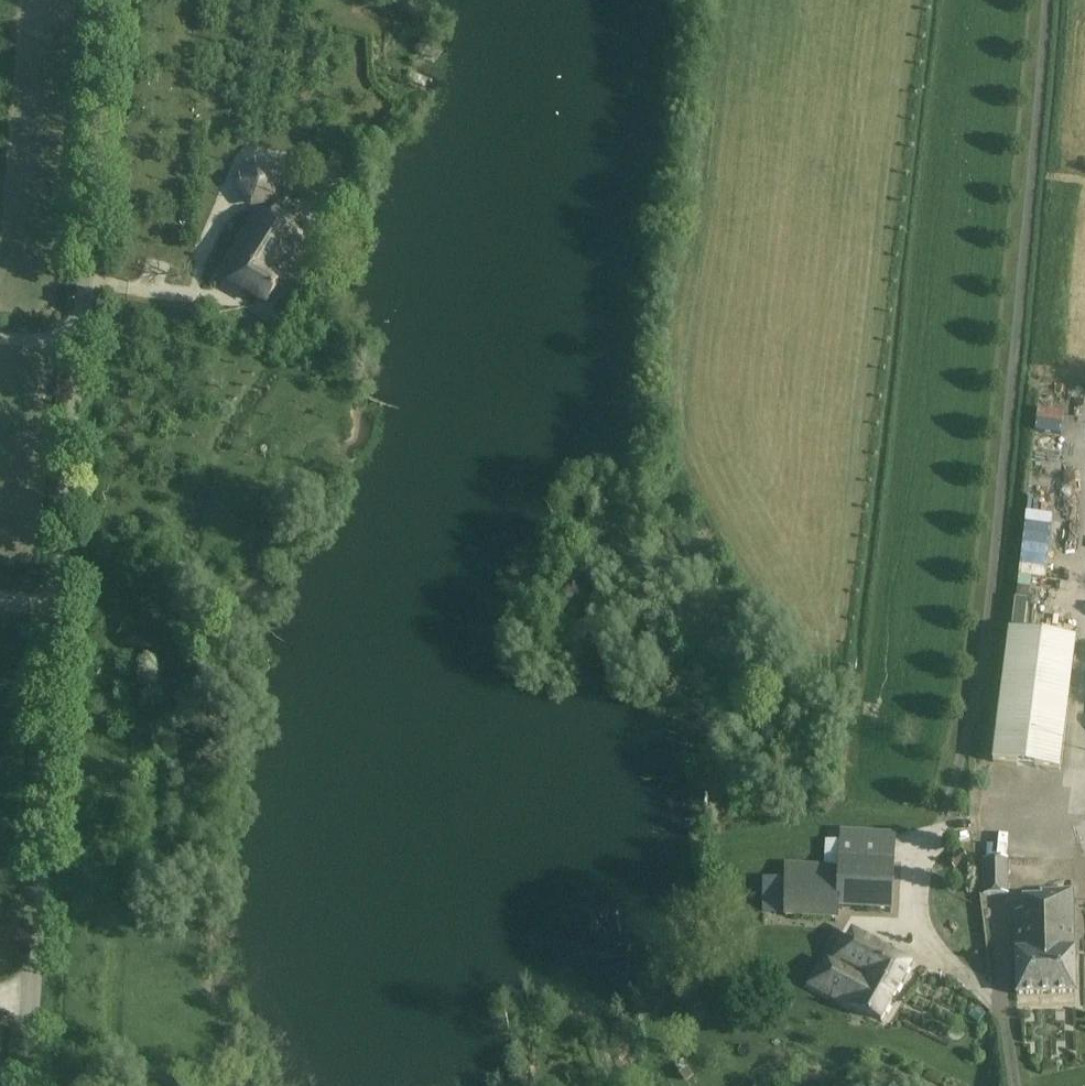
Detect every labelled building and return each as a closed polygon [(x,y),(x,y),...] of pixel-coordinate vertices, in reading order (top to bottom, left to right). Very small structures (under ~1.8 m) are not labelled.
[(251,211),(258,209),(281,204),(284,173),(256,160),(235,184),(251,211)] [(267,306),(307,239),(258,209),(217,276),(267,306)] [(991,768),(1056,775),(1069,643),(1003,637),(991,768)] [(1077,807),(1084,839),(1084,805),(1077,807)] [(784,863),(784,876),(783,917),(838,920),(839,908),(891,911),(896,833),(840,830),(838,866),(784,863)] [(1009,860),(982,860),(982,896),(1009,896),(1009,860)] [(1022,897),(1022,911),(1016,911),(1017,951),(1016,951),(1017,996),(1076,994),(1075,949),(1074,949),(1072,891),(1041,892),(1041,896),(1022,897)] [(913,962),(853,931),(834,964),(841,969),(837,976),(824,969),(814,987),(886,1023),(913,962)]
